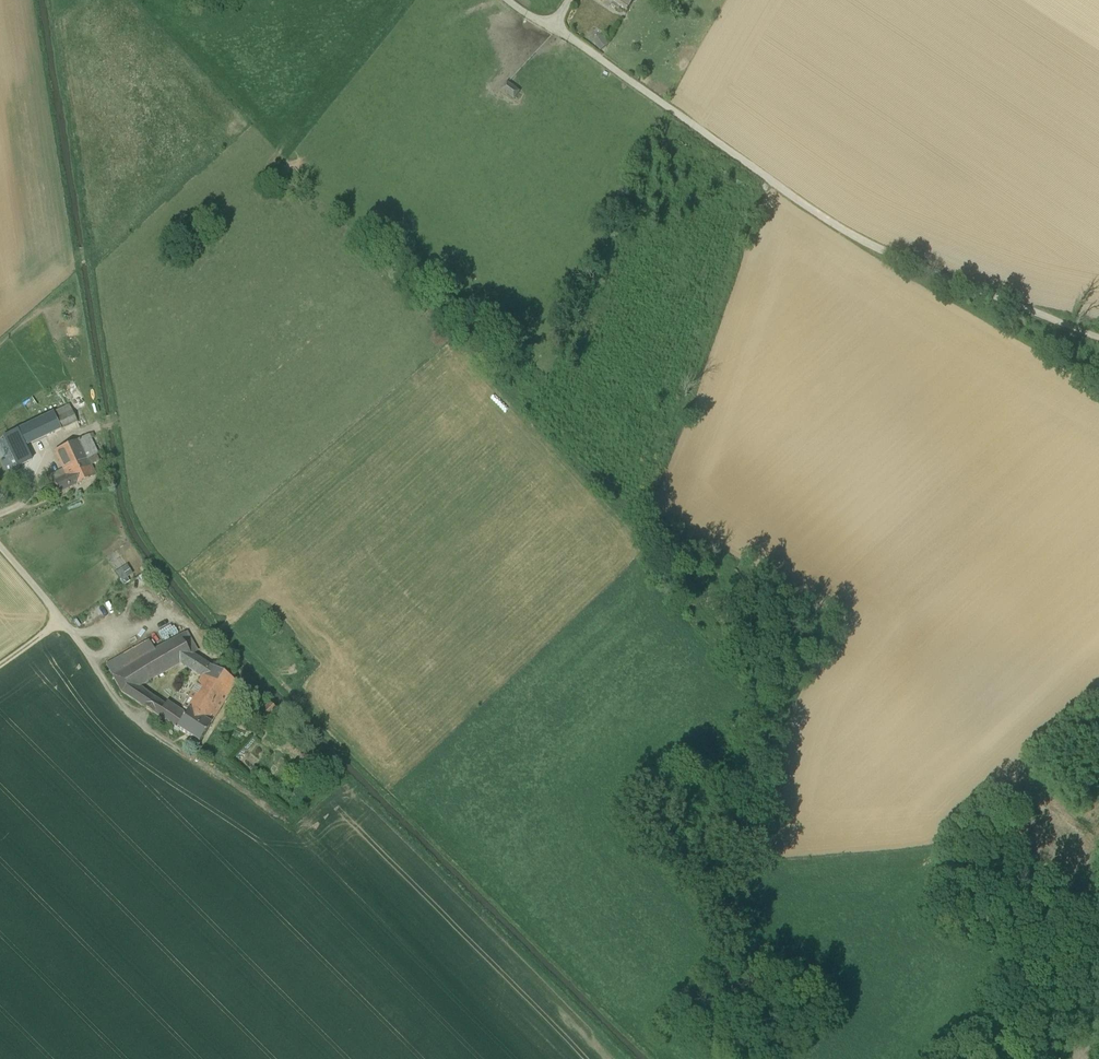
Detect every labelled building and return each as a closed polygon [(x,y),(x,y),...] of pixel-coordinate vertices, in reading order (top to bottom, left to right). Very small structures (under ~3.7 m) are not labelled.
[(637,21),(649,0),(601,0),(637,21)] [(599,50),(608,44),(602,34),(593,39),(599,50)] [(14,437),(25,463),(47,454),(41,441),(65,430),(85,421),(77,402),(32,422),(34,428),(14,437)] [(83,441),(63,450),(71,466),(57,473),(65,490),(98,474),(83,441)] [(123,584),(129,581),(121,568),(116,571),(123,584)] [(153,638),(112,662),(137,696),(177,722),(186,707),(167,695),(151,683),(187,662),(208,675),(192,699),(221,718),(244,679),(199,649),(191,632),(162,648),(153,638)] [(186,707),(177,722),(206,741),(221,718),(192,699),(186,707)]
